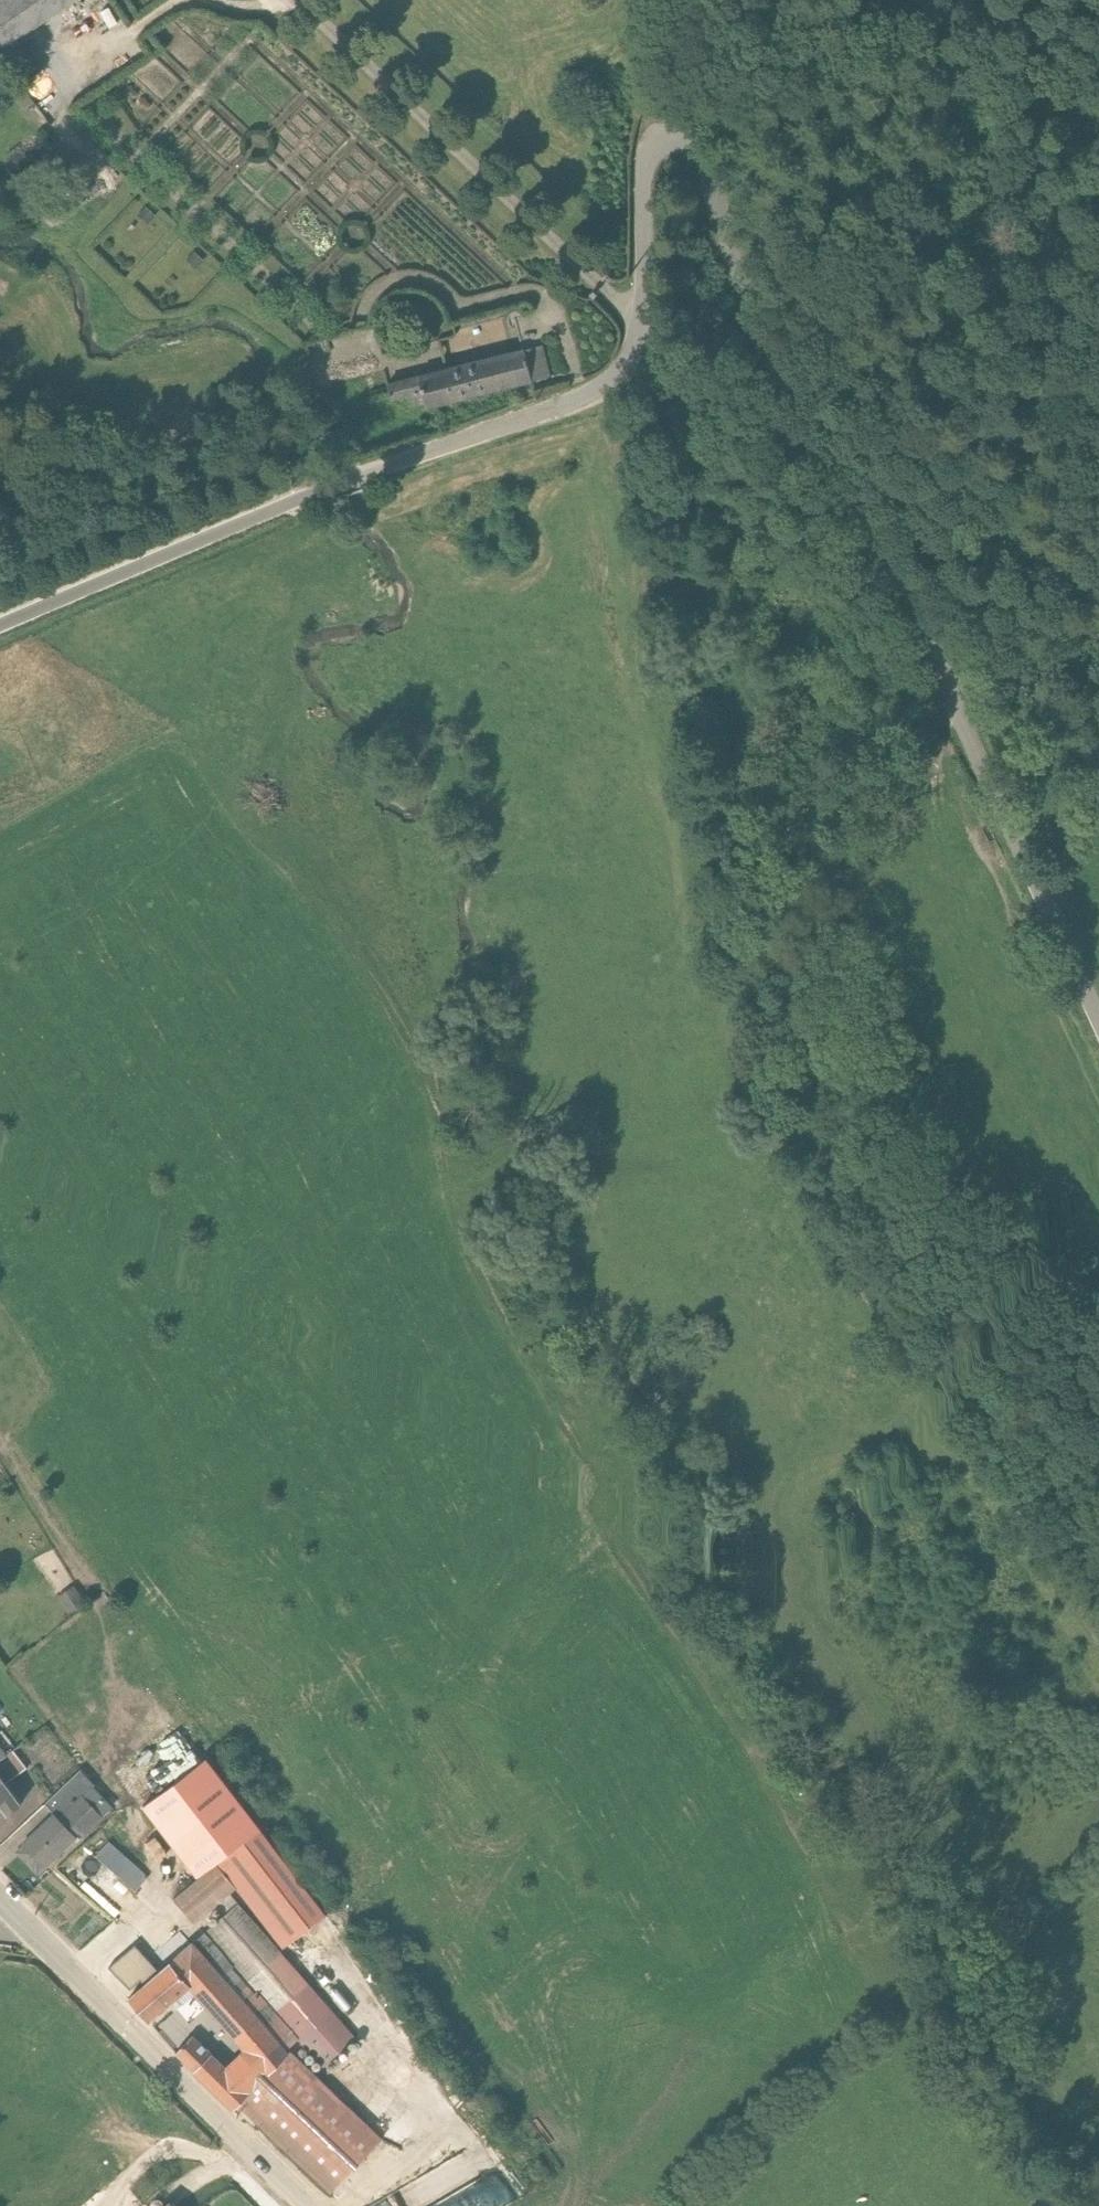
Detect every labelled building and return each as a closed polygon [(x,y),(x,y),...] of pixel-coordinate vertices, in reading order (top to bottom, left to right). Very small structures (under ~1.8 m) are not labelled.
[(9,62),(99,0),(23,0),(0,15),(0,68),(9,62)] [(538,373),(381,413),(385,430),(407,424),(409,434),(420,431),(421,437),(546,404),(538,373)] [(76,1587),(63,1593),(71,1610),(84,1604),(76,1587)] [(13,1750),(6,1755),(0,1759),(0,1805),(7,1815),(21,1805),(6,1784),(27,1768),(13,1750)] [(206,1756),(139,1807),(195,1878),(171,1899),(194,1925),(218,1906),(222,1913),(125,1999),(147,2023),(187,1990),(239,2049),(222,2065),(192,2034),(174,2054),(230,2110),(235,2105),(329,2196),(382,2139),(314,2073),(354,2035),(281,1948),(325,1913),(206,1756)] [(95,1784),(79,1770),(46,1804),(55,1813),(21,1846),(44,1867),(80,1833),(83,1837),(112,1808),(92,1788),(95,1784)] [(139,1888),(152,1873),(113,1838),(99,1853),(139,1888)] [(131,1954),(107,1932),(81,1957),(103,1980),(131,1954)]
